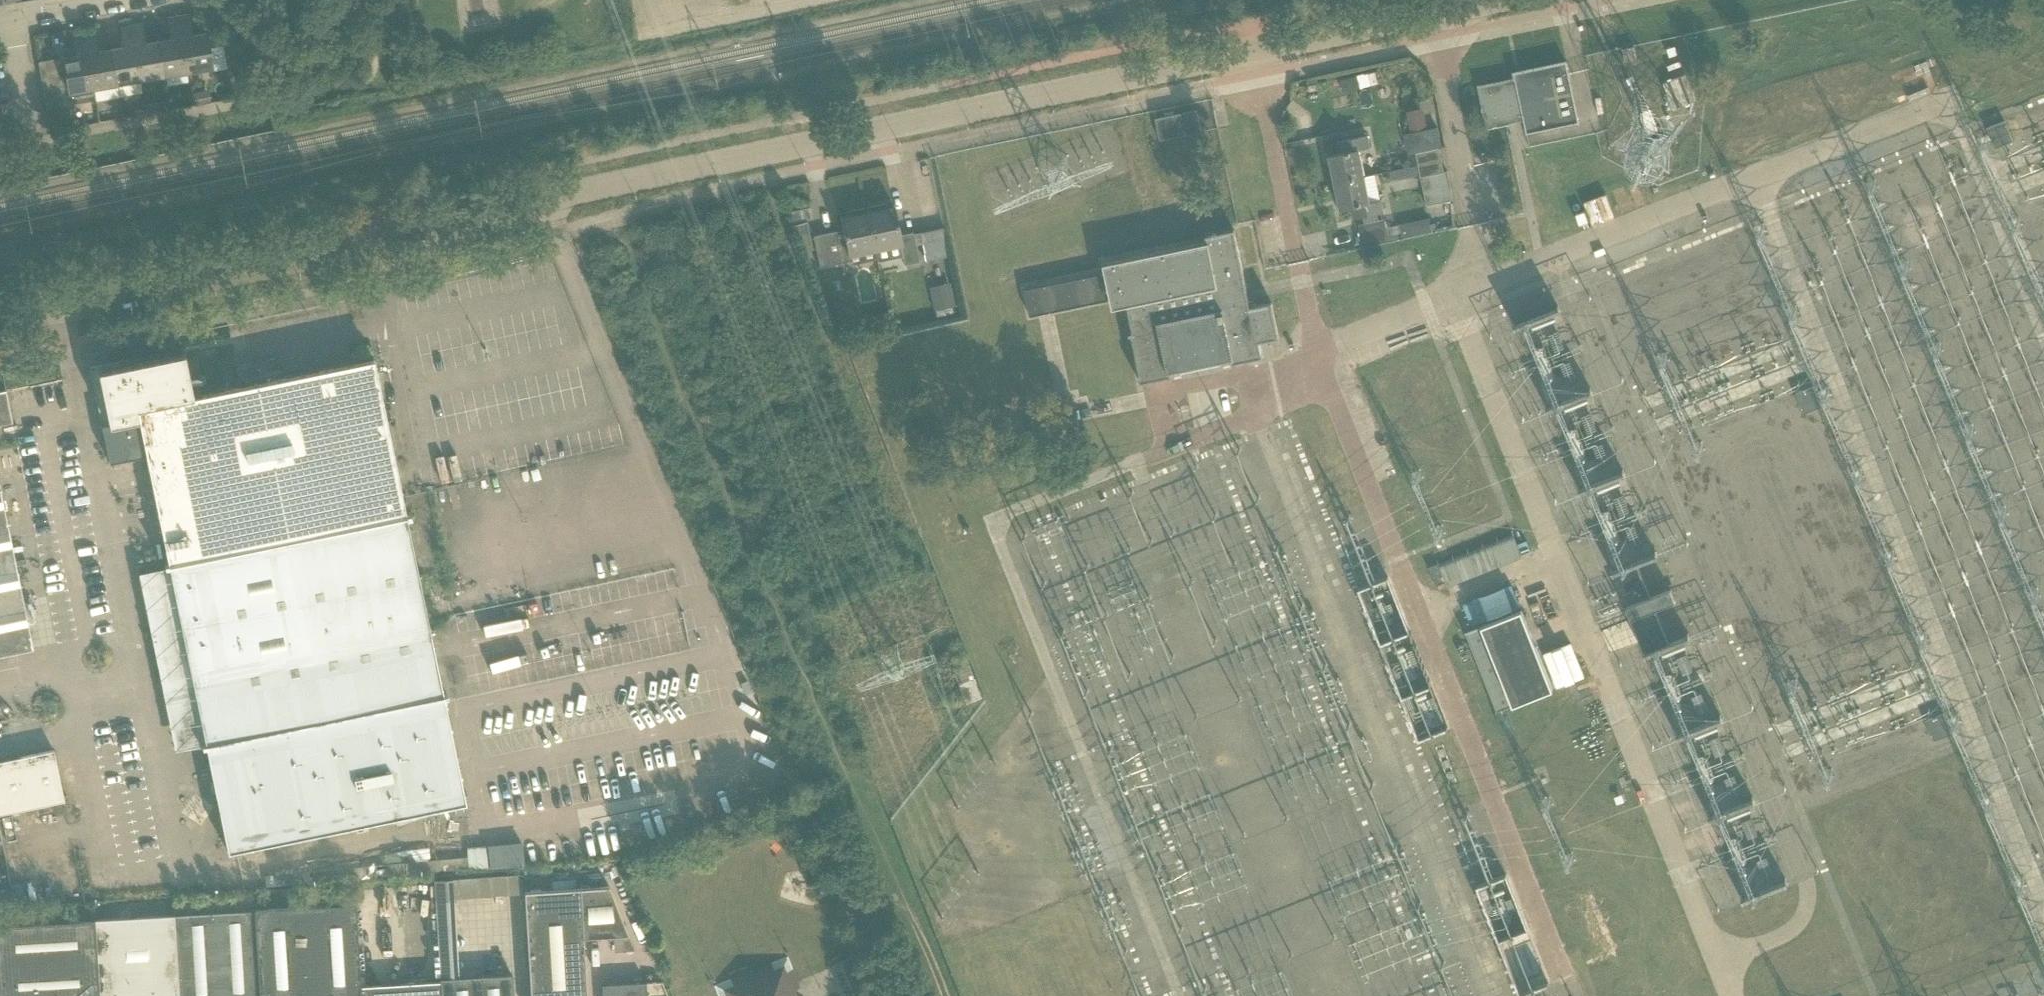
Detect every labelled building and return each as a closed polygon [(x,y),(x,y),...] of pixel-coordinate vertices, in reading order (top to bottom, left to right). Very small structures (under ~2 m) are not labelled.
[(178,17),(188,73),(212,68),(206,32),(193,35),(189,15),(178,17)] [(158,41),(164,77),(188,73),(178,17),(167,18),(171,38),(158,41)] [(131,25),(141,81),(164,77),(158,41),(146,43),(142,23),(131,25)] [(111,49),(117,85),(141,81),(131,25),(120,27),(123,47),(111,49)] [(83,33),(93,89),(117,85),(111,49),(99,51),(95,31),(83,33)] [(76,55),(63,57),(65,69),(67,81),(69,93),(71,104),(95,100),(93,89),(83,33),(72,35),(76,55)] [(1637,59),(1635,47),(1623,50),(1626,61),(1637,59)] [(63,57),(38,61),(38,62),(40,73),(65,69),(63,57)] [(1488,128),(1525,120),(1527,134),(1580,123),(1567,62),(1514,73),(1516,78),(1479,86),(1488,128)] [(65,69),(40,73),(42,85),(67,81),(65,69)] [(1357,76),(1340,80),(1343,93),(1360,89),(1357,76)] [(1686,76),(1663,84),(1673,109),(1695,101),(1686,76)] [(67,81),(42,85),(44,97),(69,93),(67,81)] [(69,93),(44,97),(46,109),(71,105),(71,104),(69,93)] [(137,103),(133,108),(134,115),(145,113),(143,102),(137,103)] [(1156,118),(1160,140),(1202,131),(1197,110),(1156,118)] [(1423,113),(1407,117),(1411,133),(1426,129),(1423,113)] [(901,121),(902,133),(964,126),(963,114),(901,121)] [(2010,140),(2003,120),(1986,125),(1993,146),(2010,140)] [(1414,152),(1438,148),(1441,147),(1437,128),(1403,135),(1407,154),(1414,152)] [(1664,134),(1649,140),(1655,156),(1670,151),(1664,134)] [(1330,155),(1336,183),(1365,177),(1359,150),(1370,148),(1368,135),(1338,141),(1341,153),(1330,155)] [(1441,160),(1438,148),(1414,152),(1417,165),(1441,160)] [(1417,165),(1389,171),(1391,181),(1419,175),(1420,176),(1444,171),(1441,160),(1417,165)] [(1447,171),(1420,177),(1426,205),(1453,200),(1447,171)] [(1365,177),(1336,183),(1341,209),(1352,207),(1355,219),(1363,217),(1377,214),(1384,213),(1376,175),(1365,177)] [(886,202),(866,206),(875,249),(890,246),(900,244),(902,254),(903,255),(904,264),(919,261),(917,251),(913,232),(900,234),(894,205),(892,205),(893,207),(887,208),(886,202)] [(838,238),(815,242),(819,262),(821,274),(844,269),(842,256),(875,249),(866,206),(847,210),(848,216),(842,217),(842,215),(840,216),(846,245),(840,247),(838,238)] [(1377,214),(1363,217),(1364,224),(1378,221),(1377,214)] [(1364,224),(1358,225),(1363,246),(1389,240),(1384,219),(1378,221),(1364,224)] [(1429,219),(1400,225),(1403,239),(1432,232),(1429,219)] [(1403,239),(1400,225),(1387,228),(1390,242),(1403,239)] [(943,228),(919,233),(925,261),(948,256),(943,228)] [(1030,316),(1111,299),(1113,309),(1128,306),(1133,333),(1130,335),(1140,384),(1263,358),(1259,341),(1279,337),(1272,302),(1250,306),(1234,230),(1205,237),(1206,243),(1104,265),(1105,274),(1025,291),(1030,316)] [(949,288),(931,292),(935,309),(953,306),(949,288)] [(1556,399),(1585,391),(1574,353),(1560,356),(1556,341),(1554,342),(1548,321),(1561,317),(1558,308),(1531,315),(1533,323),(1522,326),(1529,350),(1541,346),(1556,399)] [(146,455),(136,409),(193,397),(190,383),(189,378),(184,353),(98,371),(109,424),(102,425),(109,462),(146,455)] [(193,397),(136,409),(146,455),(168,563),(165,564),(165,567),(169,566),(406,517),(410,517),(409,514),(406,514),(374,359),(201,395),(197,396),(193,397)] [(1795,392),(1803,412),(1821,406),(1813,385),(1795,392)] [(6,390),(0,391),(0,425),(13,423),(6,390)] [(1578,440),(1577,476),(1613,477),(1614,441),(1578,440)] [(33,648),(0,491),(0,655),(33,648)] [(443,697),(447,696),(446,693),(442,694),(406,517),(169,566),(205,743),(201,744),(202,746),(206,746),(443,697)] [(1438,563),(1447,586),(1521,556),(1512,533),(1438,563)] [(1546,574),(1517,585),(1531,621),(1559,611),(1546,574)] [(1358,588),(1418,740),(1448,728),(1388,576),(1358,588)] [(1669,590),(1623,601),(1626,615),(1672,605),(1669,590)] [(1495,709),(1496,711),(1552,688),(1521,609),(1464,631),(1465,633),(1466,633),(1496,709),(1495,709)] [(1655,612),(1631,622),(1644,653),(1668,644),(1655,612)] [(483,663),(471,665),(476,689),(488,687),(483,663)] [(400,815),(465,802),(443,697),(206,746),(227,851),(395,816),(400,815)] [(1925,720),(1933,740),(1951,733),(1943,713),(1925,720)] [(64,800),(54,750),(0,761),(0,814),(64,800)] [(489,847),(491,870),(526,867),(524,844),(489,847)] [(487,846),(467,847),(468,858),(469,870),(488,868),(487,846)] [(469,870),(468,858),(264,875),(265,887),(469,870)] [(517,873),(453,878),(454,898),(518,893),(517,875),(517,873)] [(1476,885),(1520,994),(1549,983),(1506,873),(1476,885)] [(459,978),(454,898),(453,878),(435,879),(441,979),(459,978)] [(582,888),(579,888),(583,939),(585,939),(613,936),(617,936),(618,952),(634,950),(609,886),(582,888)] [(524,892),(530,995),(586,995),(583,939),(579,888),(524,892)] [(254,909),(260,995),(362,995),(361,986),(360,986),(355,903),(254,909)] [(175,915),(179,994),(179,995),(259,995),(254,909),(175,915)] [(95,920),(99,995),(155,995),(179,994),(175,915),(95,920)] [(0,926),(0,995),(99,995),(95,920),(0,926)] [(846,995),(872,995),(856,956),(834,965),(846,995)] [(715,986),(715,987),(719,995),(803,995),(787,957),(715,986)] [(441,979),(442,995),(514,995),(512,975),(459,978),(441,979)] [(361,986),(362,995),(442,995),(441,979),(440,979),(440,981),(361,986)] [(603,995),(647,995),(646,982),(602,985),(603,995)]
